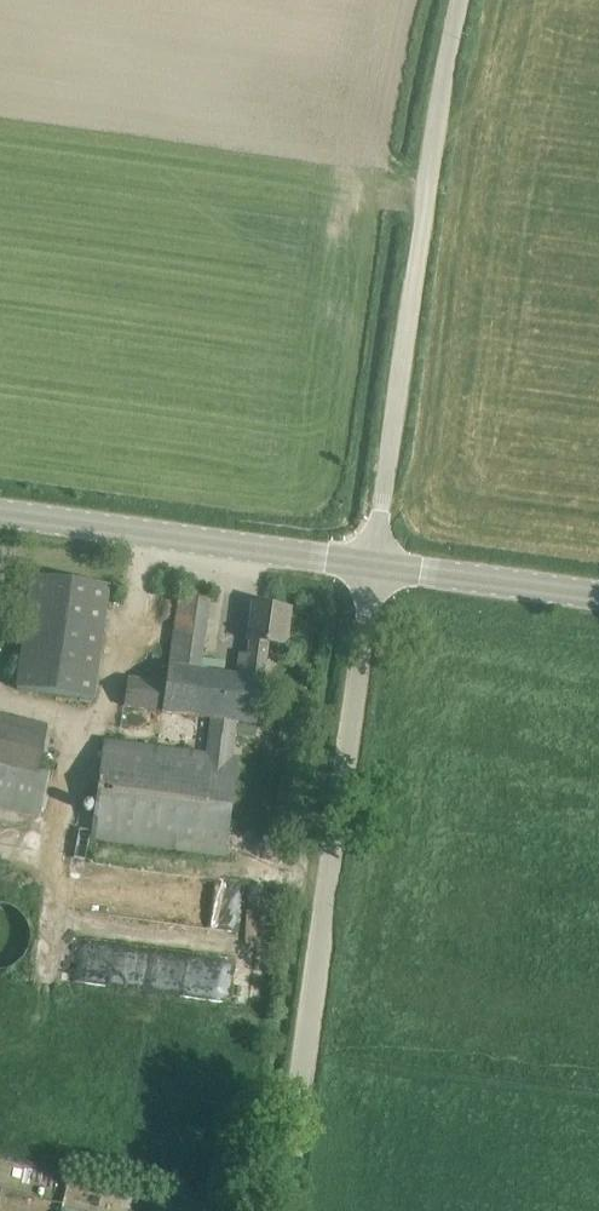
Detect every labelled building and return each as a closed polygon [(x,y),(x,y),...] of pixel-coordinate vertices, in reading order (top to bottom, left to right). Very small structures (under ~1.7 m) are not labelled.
[(94,699),(110,586),(33,575),(17,688),(94,699)] [(206,750),(103,737),(90,838),(225,855),(238,757),(233,756),(238,722),(257,724),(267,643),(284,645),(289,610),(254,605),(249,640),(251,641),(249,654),(242,653),(239,675),(200,670),(210,599),(183,596),(173,664),(171,664),(168,682),(129,676),(125,704),(210,719),(206,750)] [(48,724),(0,713),(0,808),(40,817),(50,772),(38,769),(48,724)] [(81,981),(226,995),(230,956),(181,951),(183,934),(144,931),(142,943),(86,938),(81,981)]
